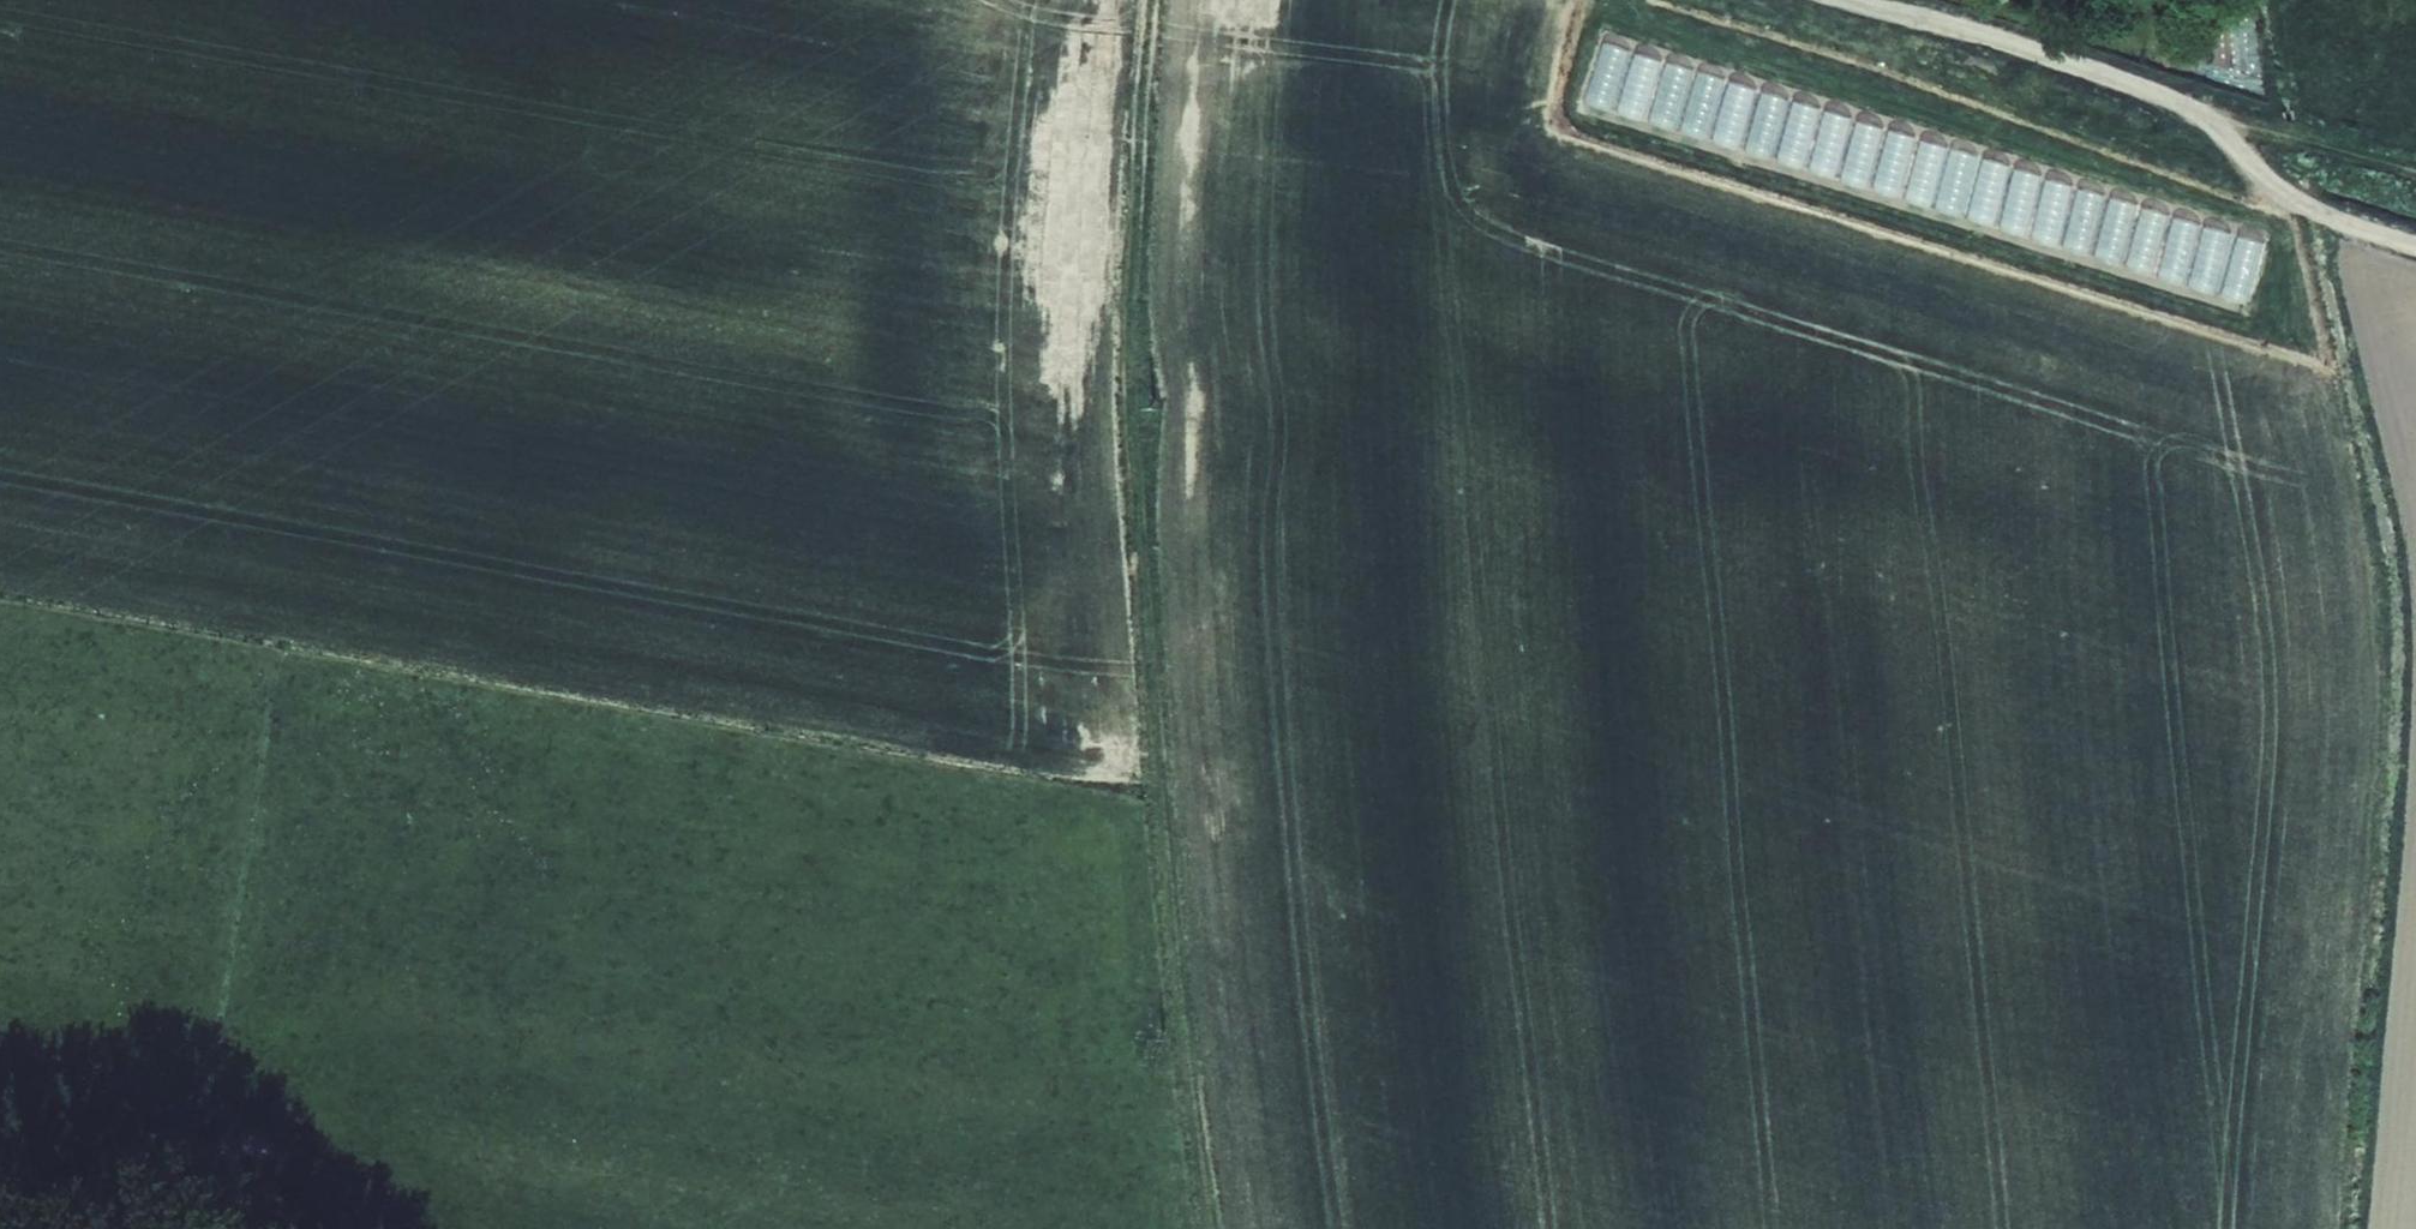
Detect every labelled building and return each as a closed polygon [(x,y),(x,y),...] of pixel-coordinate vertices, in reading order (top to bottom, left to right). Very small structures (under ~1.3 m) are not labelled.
[(1850,138),(1842,136),(1855,115),(1760,92),(1750,107),(1756,85),(1694,69),(1680,128),(1709,135),(1708,138),(1736,145),(1748,127),(1743,148),(1774,156),(1771,167),(2150,261),(2153,250),(2143,248),(2151,236),(2130,231),(2145,170),(2121,206),(2117,203),(1876,144),(1882,122),(1855,115),(1850,138)] [(2224,283),(2251,289),(2263,239),(2236,232),(2224,283)]
